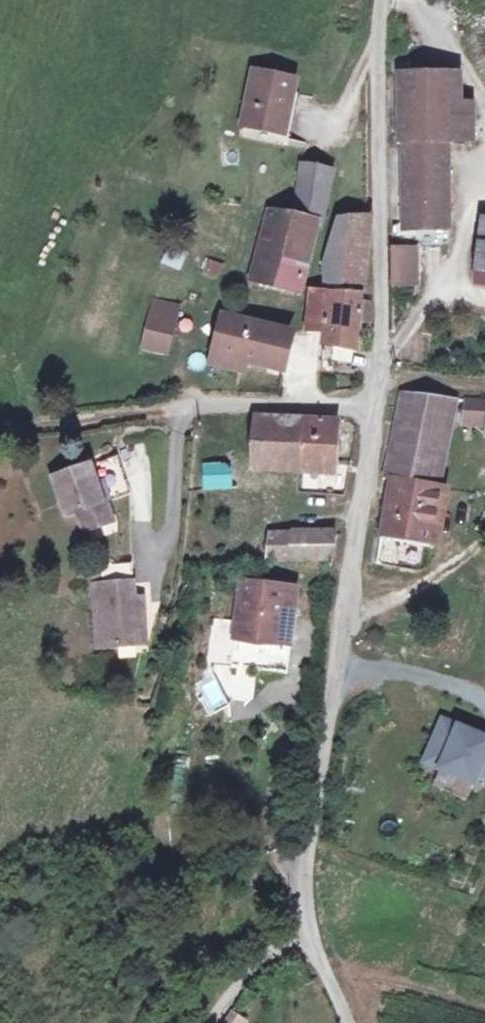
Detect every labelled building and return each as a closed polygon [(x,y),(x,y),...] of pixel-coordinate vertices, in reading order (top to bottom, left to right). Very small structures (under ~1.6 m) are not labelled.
[(284,133),(291,82),(252,77),(245,127),(284,133)] [(406,78),(406,156),(407,230),(447,229),(448,161),(448,145),(452,145),(453,141),(453,106),(453,78),(406,78)] [(474,139),(474,106),(453,106),(453,141),(474,139)] [(313,230),(322,184),(324,174),(294,168),(292,178),(288,192),(285,215),(283,225),(309,229),(313,230)] [(330,260),(359,266),(372,213),(343,215),(332,250),(330,260)] [(309,229),(283,225),(264,220),(251,279),(295,288),(309,229)] [(166,245),(160,263),(181,270),(187,252),(166,245)] [(411,282),(413,248),(394,248),(394,282),(411,282)] [(330,260),(326,282),(357,287),(359,266),(330,260)] [(355,327),(365,327),(366,304),(355,302),(357,287),(326,282),(323,300),(323,301),(317,338),(312,372),(347,375),(355,327)] [(298,336),(317,338),(323,301),(304,298),(298,336)] [(149,320),(165,324),(168,309),(153,305),(149,320)] [(221,316),(212,362),(241,368),(242,356),(282,365),(291,330),(221,316)] [(142,349),(167,355),(173,326),(165,324),(149,320),(142,349)] [(386,476),(433,483),(440,419),(484,423),(484,400),(422,393),(391,392),(382,476),(386,476)] [(248,464),(289,467),(297,417),(297,413),(255,412),(248,464)] [(297,417),(289,467),(326,470),(332,422),(297,417)] [(114,453),(74,465),(58,470),(47,474),(59,512),(72,508),(81,528),(109,518),(102,500),(127,492),(114,453)] [(69,453),(54,457),(58,470),(74,465),(69,453)] [(433,483),(386,476),(376,563),(421,569),(428,561),(438,483),(433,483)] [(278,562),(282,529),(260,525),(254,558),(278,562)] [(316,567),(320,535),(282,529),(278,562),(316,567)] [(131,598),(126,555),(98,558),(100,581),(89,582),(97,643),(136,638),(134,623),(146,622),(143,597),(131,598)] [(289,644),(300,588),(242,576),(232,633),(289,644)] [(147,636),(146,622),(134,623),(136,638),(147,636)] [(232,633),(227,660),(284,672),(289,644),(232,633)] [(482,771),(484,772),(484,734),(446,718),(428,760),(478,781),(482,771)] [(236,1022),(247,1022),(253,1014),(241,1007),(232,1021),(236,1022)]
